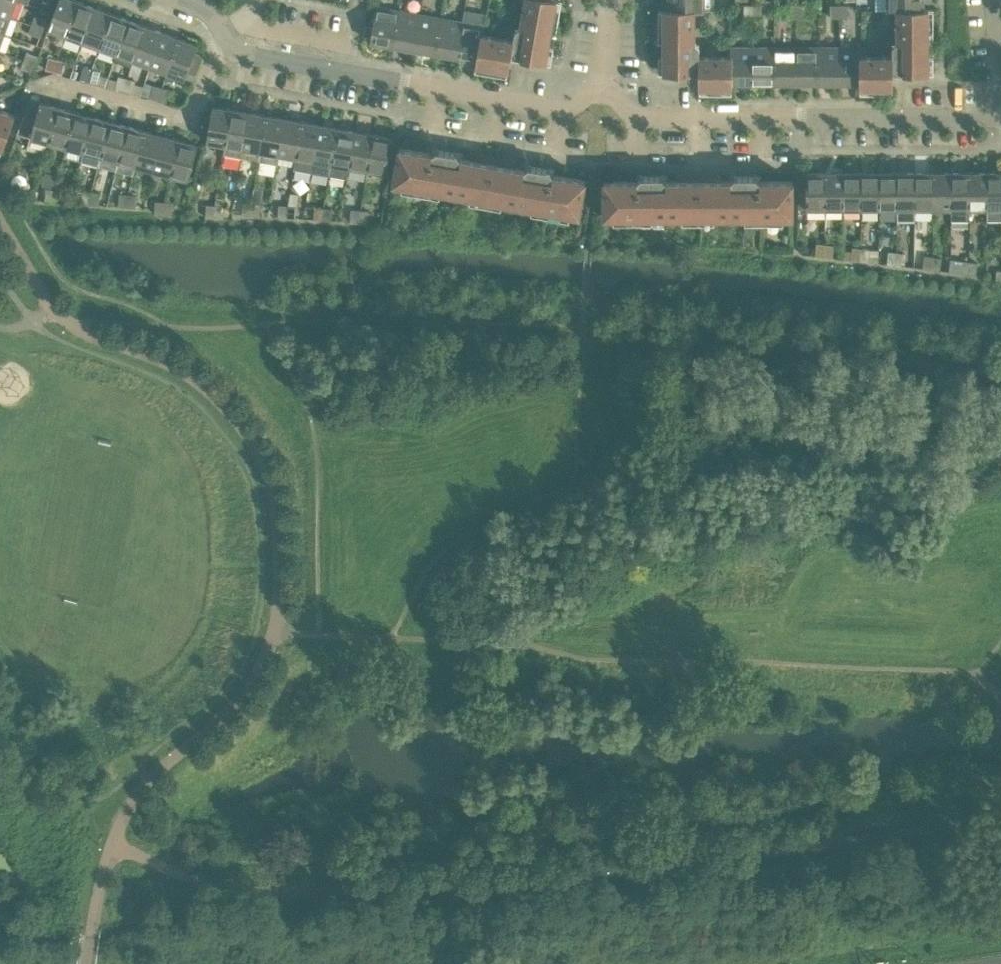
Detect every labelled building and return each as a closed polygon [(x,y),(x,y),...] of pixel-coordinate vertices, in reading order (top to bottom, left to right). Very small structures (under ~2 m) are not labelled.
[(10,16),(16,0),(0,0),(0,12),(10,16)] [(66,35),(78,1),(74,0),(59,0),(48,29),(66,35)] [(476,60),(475,65),(508,71),(511,55),(521,56),(521,58),(545,63),(556,0),(525,0),(521,25),(515,30),(514,33),(515,33),(513,40),(483,35),(485,25),(482,25),(476,60)] [(668,8),(704,9),(704,0),(668,0),(668,8)] [(887,9),(923,8),(923,0),(887,0),(887,9)] [(66,35),(83,41),(95,8),(78,1),(66,35)] [(744,17),(752,17),(752,5),(744,5),(744,17)] [(752,5),(752,17),(761,17),(761,5),(752,5)] [(787,17),(796,17),(796,5),(787,5),(787,17)] [(796,5),(796,17),(804,17),(804,5),(796,5)] [(830,17),(839,17),(839,5),(830,5),(830,17)] [(839,5),(839,17),(847,17),(847,5),(839,5)] [(370,41),(392,45),(399,10),(376,6),(370,41)] [(83,41),(100,47),(102,41),(112,14),(102,10),(95,8),(83,41)] [(456,57),(476,60),(482,25),(485,25),(487,12),(465,8),(462,21),(456,57)] [(732,87),(732,83),(732,47),(730,47),(730,56),(699,57),(699,50),(699,46),(694,41),(694,11),(704,11),(704,9),(668,8),(663,8),(663,73),(688,73),(688,71),(699,71),(699,87),(732,87)] [(859,47),(859,83),(859,87),(893,87),(893,71),(903,71),(903,73),(928,73),(928,8),(923,8),(887,9),(887,11),(897,11),(897,41),(892,46),(892,49),(892,56),(861,56),(861,47),(859,47)] [(392,45),(413,49),(420,14),(399,10),(392,45)] [(4,32),(10,16),(0,12),(0,31),(4,32)] [(102,48),(116,53),(129,20),(112,14),(102,41),(100,47),(102,48)] [(413,49),(435,53),(441,18),(420,14),(413,49)] [(34,16),(32,24),(43,28),(46,20),(34,16)] [(435,53),(456,57),(462,21),(441,18),(435,53)] [(116,53),(133,60),(146,26),(129,20),(116,53)] [(43,28),(32,24),(29,32),(40,37),(43,28)] [(133,60),(150,66),(162,32),(146,26),(133,60)] [(150,66),(167,72),(179,38),(162,32),(150,66)] [(179,38),(167,72),(185,78),(187,71),(194,52),(197,45),(179,38)] [(732,83),(753,83),(753,47),(732,47),(732,83)] [(753,83),(774,83),(774,47),(753,47),(753,83)] [(774,83),(796,83),(796,47),(774,47),(774,83)] [(796,83),(817,83),(817,47),(796,47),(796,83)] [(817,83),(838,83),(838,47),(817,47),(817,83)] [(838,83),(859,83),(859,47),(838,47),(838,83)] [(27,51),(24,59),(36,64),(39,56),(27,51)] [(196,75),(204,55),(194,52),(187,71),(196,75)] [(45,69),(54,71),(57,59),(49,57),(45,69)] [(36,64),(24,59),(21,68),(33,72),(36,64)] [(57,59),(54,71),(62,73),(65,61),(57,59)] [(80,78),(89,80),(92,69),(84,66),(80,78)] [(92,69),(89,80),(97,83),(100,71),(92,69)] [(115,88),(124,90),(127,78),(119,76),(115,88)] [(127,78),(124,90),(132,92),(135,80),(127,78)] [(150,97),(158,99),(162,87),(153,85),(150,97)] [(162,87),(158,99),(167,101),(170,89),(162,87)] [(31,137),(49,142),(58,107),(40,102),(32,100),(30,106),(22,135),(31,137)] [(207,141),(225,144),(231,109),(213,106),(207,141)] [(49,142),(66,146),(75,112),(58,107),(49,142)] [(3,148),(15,115),(0,109),(0,147),(3,148)] [(225,144),(243,148),(249,112),(231,109),(225,144)] [(66,146),(84,151),(93,117),(75,112),(66,146)] [(243,148),(260,151),(266,115),(249,112),(243,148)] [(277,163),(278,154),(284,119),(266,115),(260,151),(259,160),(277,163)] [(99,166),(101,156),(102,153),(111,121),(102,119),(93,117),(84,151),(81,161),(99,166)] [(278,154),(296,157),(302,122),(284,119),(278,154)] [(102,156),(118,160),(127,126),(111,121),(102,153),(101,156),(102,156)] [(294,169),(312,172),(314,160),(320,125),(302,122),(296,157),(294,169)] [(314,160),(312,172),(330,175),(332,163),(338,128),(320,125),(314,160)] [(118,160),(136,165),(145,130),(127,126),(118,160)] [(356,131),(338,128),(332,163),(350,166),(356,131)] [(136,165),(153,170),(162,135),(145,130),(136,165)] [(373,134),(356,131),(350,166),(367,169),(373,134)] [(391,137),(373,134),(367,169),(385,173),(391,137)] [(153,170),(171,174),(180,140),(162,135),(153,170)] [(180,140),(171,174),(188,179),(198,145),(180,140)] [(425,188),(485,198),(547,209),(579,215),(586,180),(553,174),(552,176),(553,176),(552,180),(523,175),(524,169),(508,166),(509,160),(493,157),(478,154),(477,160),(461,158),(459,164),(431,159),(431,155),(432,155),(432,153),(431,152),(399,147),(393,182),(425,188)] [(799,208),(824,208),(824,172),(806,172),(806,177),(799,178),(799,208)] [(824,208),(842,208),(842,172),(824,172),(824,208)] [(842,208),(860,208),(860,172),(842,172),(842,208)] [(860,208),(878,208),(878,172),(860,172),(860,208)] [(878,208),(896,208),(896,172),(878,172),(878,208)] [(896,172),(896,208),(897,208),(897,220),(915,220),(915,208),(915,172),(896,172)] [(933,172),(915,172),(915,208),(933,208),(933,172)] [(951,172),(933,172),(933,208),(951,208),(951,172)] [(951,172),(951,208),(951,220),(969,220),(969,208),(969,172),(951,172)] [(986,172),(969,172),(969,208),(986,208),(986,172)] [(986,172),(986,208),(986,220),(1000,220),(1000,172),(986,172)] [(58,176),(49,174),(45,176),(42,185),(55,188),(58,176)] [(604,180),(604,215),(604,216),(793,216),(793,180),(760,180),(760,183),(760,187),(731,187),(731,180),(714,180),(714,174),(698,174),(682,174),(682,180),(666,180),(666,187),(637,187),(637,183),(637,180),(604,180)] [(251,203),(250,215),(259,215),(260,203),(262,189),(254,188),(252,203),(251,203)] [(45,201),(54,201),(55,189),(46,189),(45,201)] [(55,189),(54,201),(62,202),(63,190),(55,189)] [(82,203),(90,204),(91,192),(83,191),(82,203)] [(91,192),(90,204),(99,205),(100,192),(91,192)] [(287,205),(287,217),(295,218),(296,207),(298,195),(290,193),(288,205),(287,205)] [(119,206),(127,206),(128,194),(120,194),(119,206)] [(128,194),(127,206),(136,207),(137,195),(128,194)] [(162,214),(163,214),(164,202),(155,201),(155,213),(162,214)] [(164,202),(163,214),(172,214),(173,202),(164,202)] [(242,214),(250,215),(251,203),(243,202),(242,214)] [(206,217),(214,217),(215,205),(206,204),(206,217)] [(278,217),(287,217),(287,205),(279,204),(278,217)] [(215,205),(214,217),(223,218),(224,206),(215,205)] [(314,219),(322,220),(323,208),(315,207),(314,219)] [(323,208),(322,220),(331,220),(332,208),(323,208)] [(350,222),(359,222),(360,210),(351,209),(350,222)] [(360,210),(359,222),(367,223),(368,211),(360,210)] [(815,255),(824,256),(825,244),(816,243),(815,255)] [(825,244),(824,256),(832,257),(833,245),(825,244)] [(851,259),(860,260),(861,248),(852,247),(851,259)] [(861,248),(860,260),(868,261),(869,249),(861,248)] [(887,263),(895,264),(897,252),(888,251),(887,263)] [(897,252),(895,264),(904,265),(905,253),(897,252)] [(923,268),(931,269),(933,257),(924,255),(923,268)] [(933,257),(931,269),(939,270),(941,258),(933,257)] [(959,272),(967,273),(969,261),(960,260),(959,272)] [(969,261),(967,273),(976,274),(977,262),(969,261)]
